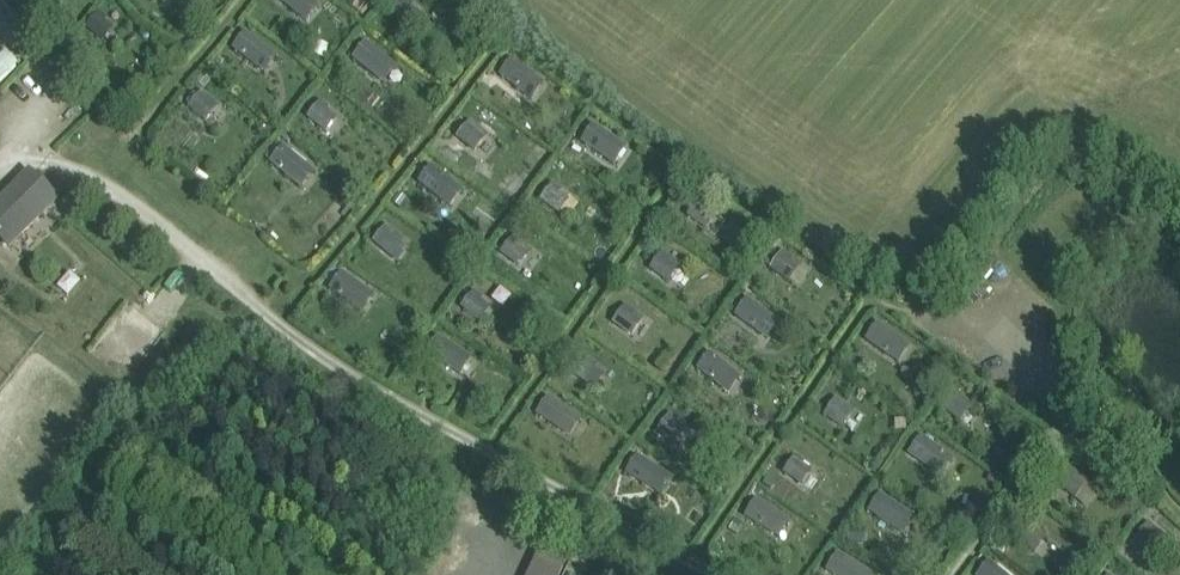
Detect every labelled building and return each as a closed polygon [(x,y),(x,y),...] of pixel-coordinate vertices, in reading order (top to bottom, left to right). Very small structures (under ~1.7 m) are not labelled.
[(298,15),(310,1),(309,0),(280,0),(298,15)] [(109,18),(98,10),(85,27),(103,42),(114,28),(106,22),(109,18)] [(246,32),(233,48),(256,66),(269,50),(246,32)] [(366,43),(353,59),(374,75),(386,60),(366,43)] [(497,85),(516,100),(527,86),(517,79),(521,75),(511,67),(497,85)] [(187,106),(205,121),(216,108),(208,102),(211,98),(201,90),(187,106)] [(320,100),(307,116),(328,132),(337,121),(328,114),(332,109),(320,100)] [(469,123),(457,138),(478,154),(490,140),(469,123)] [(591,126),(580,142),(605,160),(616,144),(591,126)] [(282,148),(269,162),(292,182),(305,167),(282,148)] [(429,167),(417,182),(441,201),(453,186),(429,167)] [(0,203),(0,237),(8,246),(55,200),(36,180),(24,192),(18,186),(0,203)] [(539,200),(558,214),(568,200),(560,193),(563,189),(552,181),(539,200)] [(686,216),(706,229),(716,215),(707,209),(710,204),(700,197),(686,216)] [(373,242),(393,258),(403,244),(393,236),(397,232),(387,224),(373,242)] [(501,253),(520,267),(530,253),(521,247),(524,242),(514,235),(501,253)] [(769,268),(789,283),(799,268),(791,262),(794,257),(783,250),(769,268)] [(682,271),(658,252),(647,267),(670,286),(682,271)] [(340,274),(329,289),(353,308),(364,292),(340,274)] [(460,308),(479,323),(490,308),(481,301),(485,297),(474,289),(460,308)] [(748,298),(734,315),(756,332),(769,315),(767,313),(761,308),(748,298)] [(612,324),(632,337),(642,322),(634,316),(637,311),(625,304),(612,324)] [(877,322),(865,339),(898,363),(910,346),(877,322)] [(437,338),(426,354),(451,371),(462,356),(437,338)] [(709,355),(697,369),(720,389),(733,374),(709,355)] [(575,378),(595,391),(605,376),(599,372),(602,366),(588,357),(575,378)] [(961,423),(972,408),(962,401),(965,397),(956,390),(942,410),(961,423)] [(823,416),(842,429),(852,413),(843,407),(846,404),(836,397),(823,416)] [(548,399),(537,415),(561,433),(573,417),(548,399)] [(680,419),(670,413),(656,433),(675,445),(686,429),(677,423),(680,419)] [(956,459),(921,435),(907,455),(942,478),(956,459)] [(636,458),(626,474),(651,491),(662,475),(636,458)] [(783,473),(801,486),(811,470),(793,458),(783,473)] [(1057,486),(1076,499),(1086,485),(1078,479),(1080,475),(1070,468),(1057,486)] [(879,496),(869,512),(894,529),(905,513),(879,496)] [(756,500),(745,516),(771,533),(781,516),(756,500)] [(1017,539),(1035,553),(1046,539),(1037,532),(1040,529),(1030,521),(1017,539)] [(1135,539),(1153,553),(1164,540),(1155,533),(1158,529),(1149,521),(1135,539)] [(827,570),(834,574),(860,574),(863,571),(863,570),(837,554),(827,570)] [(979,574),(1002,574),(989,564),(979,574)]
